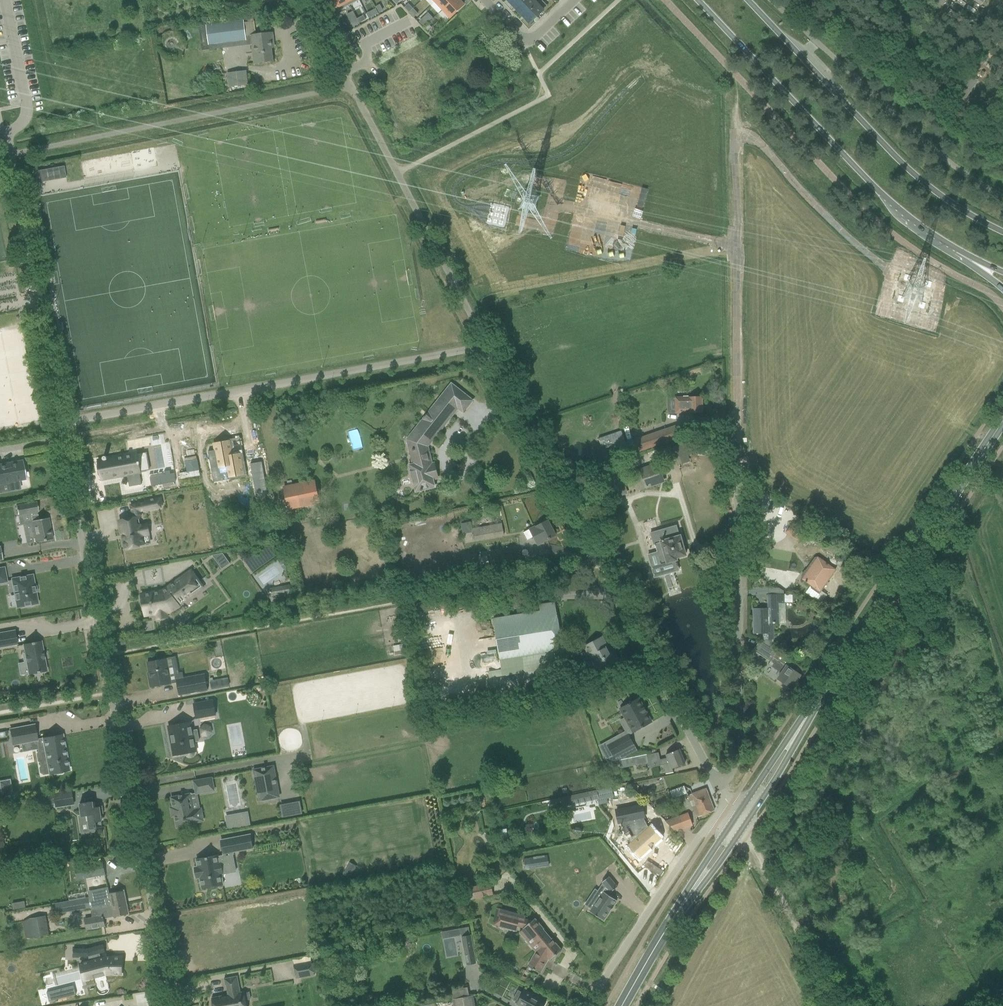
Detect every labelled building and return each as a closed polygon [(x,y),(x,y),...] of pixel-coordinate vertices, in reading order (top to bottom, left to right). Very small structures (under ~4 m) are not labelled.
[(347,0),(333,0),(339,11),(350,6),(347,0)] [(453,0),(437,0),(435,2),(443,9),(453,0)] [(464,5),(461,3),(459,0),(453,0),(443,9),(444,11),(450,18),(464,5)] [(535,2),(534,0),(521,0),(514,7),(513,7),(521,15),(535,2)] [(544,10),(535,2),(521,15),(529,24),(544,10)] [(412,9),(409,12),(414,18),(417,14),(412,9)] [(935,10),(924,15),(931,29),(942,23),(935,10)] [(356,18),(351,21),(353,27),(359,24),(359,23),(357,19),(356,18)] [(424,18),(420,22),(424,26),(428,22),(424,18)] [(246,40),(243,20),(212,24),(215,44),(246,40)] [(251,35),(253,53),(255,63),(272,61),(270,45),(273,44),(272,33),(251,35)] [(197,39),(189,39),(190,56),(198,55),(197,39)] [(228,72),(229,87),(249,86),(248,71),(228,72)] [(36,183),(66,178),(64,166),(34,171),(36,183)] [(409,465),(416,491),(434,487),(432,479),(437,478),(434,463),(431,464),(427,446),(458,408),(463,412),(472,401),(451,384),(407,440),(413,464),(409,465)] [(702,396),(692,397),(688,397),(689,404),(685,404),(685,402),(683,402),(683,398),(675,398),(676,413),(689,413),(703,413),(702,396)] [(676,426),(633,440),(636,452),(680,437),(676,426)] [(613,441),(617,452),(628,449),(624,437),(613,441)] [(216,450),(208,451),(211,468),(227,465),(229,476),(244,474),(240,454),(232,456),(229,441),(223,442),(223,443),(215,444),(216,450)] [(672,444),(672,453),(687,453),(687,445),(672,444)] [(178,452),(175,453),(178,471),(191,468),(188,451),(184,451),(178,452)] [(97,466),(98,475),(99,475),(99,476),(100,476),(101,480),(127,475),(129,487),(141,485),(139,473),(141,473),(140,472),(139,464),(140,464),(140,462),(139,462),(137,454),(137,453),(107,458),(107,457),(106,456),(105,456),(104,456),(104,457),(103,457),(103,458),(103,459),(98,460),(98,464),(97,465),(97,466)] [(26,480),(22,460),(0,464),(0,484),(26,480)] [(262,462),(250,464),(256,497),(268,495),(262,462)] [(642,489),(663,482),(657,464),(636,471),(642,489)] [(160,479),(161,485),(176,482),(174,473),(170,474),(170,471),(165,471),(165,475),(157,476),(158,479),(160,479)] [(288,510),(320,504),(315,480),(283,486),(288,510)] [(119,520),(125,549),(144,545),(142,536),(149,534),(148,524),(140,526),(139,517),(141,517),(139,512),(161,507),(160,505),(162,505),(161,498),(145,501),(145,502),(130,505),(132,518),(119,520)] [(18,516),(38,512),(36,502),(16,506),(18,516)] [(32,523),(23,525),(27,544),(36,542),(52,539),(48,518),(38,520),(37,515),(31,516),(32,521),(31,521),(32,523)] [(529,529),(523,533),(527,540),(533,537),(537,545),(544,542),(546,541),(555,536),(547,520),(538,525),(535,526),(536,527),(530,531),(529,529)] [(789,528),(785,534),(799,543),(803,538),(806,533),(793,523),(789,528)] [(472,529),(474,540),(504,535),(502,524),(472,529)] [(676,526),(650,533),(654,544),(655,544),(660,564),(663,573),(679,569),(676,560),(676,558),(685,555),(685,553),(686,552),(685,548),(683,548),(680,536),(679,536),(676,526)] [(836,564),(842,568),(851,555),(845,551),(836,564)] [(819,593),(824,587),(836,570),(829,565),(818,557),(809,571),(805,571),(802,575),(803,579),(811,585),(812,588),(819,593)] [(225,558),(217,563),(222,571),(230,565),(225,558)] [(203,587),(191,570),(163,591),(141,594),(142,599),(140,600),(142,611),(144,610),(145,616),(156,614),(157,619),(167,617),(166,613),(172,612),(180,606),(178,604),(180,603),(203,587)] [(12,579),(17,607),(27,605),(29,606),(33,605),(34,604),(37,603),(35,592),(34,591),(33,588),(34,587),(32,576),(12,579)] [(293,598),(291,586),(283,587),(285,600),(293,598)] [(779,623),(778,603),(784,603),(784,594),(768,594),(768,608),(756,609),(756,617),(753,617),(753,633),(764,633),(764,639),(762,642),(771,648),(774,644),(773,624),(779,623)] [(538,605),(539,611),(492,619),(498,660),(561,650),(554,602),(538,605)] [(17,644),(14,631),(0,633),(0,647),(17,644)] [(602,637),(583,647),(597,672),(617,661),(616,660),(617,658),(615,654),(613,653),(612,652),(610,653),(606,648),(607,647),(602,637)] [(46,671),(41,641),(23,645),(25,654),(22,654),(26,675),(33,673),(35,674),(40,673),(42,672),(46,671)] [(795,664),(803,669),(778,652),(771,648),(762,642),(762,643),(759,641),(753,650),(770,662),(768,664),(781,674),(778,679),(791,687),(799,675),(791,669),(795,664)] [(147,662),(149,673),(148,673),(151,687),(171,683),(167,659),(147,662)] [(205,674),(176,679),(178,696),(208,691),(205,674)] [(633,732),(651,722),(646,712),(646,711),(644,707),(643,707),(638,698),(620,709),(633,732)] [(214,700),(193,703),(196,717),(216,714),(214,700)] [(178,724),(168,726),(174,756),(183,754),(186,753),(187,755),(188,757),(191,757),(193,756),(194,754),(194,752),(196,751),(194,742),(199,741),(197,729),(192,730),(191,722),(178,724)] [(210,736),(212,725),(202,724),(200,735),(210,736)] [(34,725),(9,730),(11,746),(35,741),(37,752),(36,754),(37,762),(39,763),(40,766),(38,768),(39,773),(42,775),(69,770),(62,735),(37,740),(34,725)] [(610,763),(616,761),(613,756),(633,744),(628,734),(602,749),(610,763)] [(649,768),(663,764),(669,763),(672,769),(685,763),(679,749),(666,755),(667,758),(660,760),(659,752),(620,760),(622,768),(648,763),(649,768)] [(259,782),(263,801),(280,798),(274,766),(253,770),(255,782),(259,782)] [(194,781),(196,794),(197,793),(214,790),(212,778),(194,781)] [(678,795),(687,793),(685,786),(676,788),(678,795)] [(563,806),(597,799),(599,805),(608,803),(607,798),(613,797),(611,788),(605,789),(561,798),(562,805),(563,806)] [(689,801),(690,801),(694,800),(696,805),(692,807),(696,817),(714,811),(706,788),(687,795),(689,801)] [(72,791),(54,793),(56,807),(70,805),(69,802),(73,801),(72,791)] [(198,810),(193,811),(190,794),(171,798),(177,827),(184,826),(185,828),(187,830),(192,829),(193,826),(193,824),(195,824),(195,822),(200,821),(201,819),(200,811),(198,810)] [(303,814),(302,801),(281,803),(282,816),(303,814)] [(88,834),(96,832),(95,828),(105,827),(105,826),(102,827),(99,807),(93,808),(92,802),(83,803),(79,804),(81,815),(78,815),(79,824),(87,823),(88,834)] [(642,805),(616,811),(619,822),(620,822),(628,820),(637,839),(629,846),(639,856),(660,838),(650,827),(648,829),(643,817),(644,817),(644,816),(643,816),(642,813),(643,813),(642,805)] [(247,814),(226,818),(228,829),(249,825),(247,814)] [(691,825),(687,814),(666,822),(675,831),(691,825)] [(197,878),(200,878),(202,889),(208,887),(208,890),(218,888),(217,886),(223,885),(221,874),(225,873),(223,863),(233,861),(232,852),(253,848),(250,835),(221,840),(223,854),(224,854),(224,856),(218,857),(217,855),(196,859),(198,867),(195,867),(197,878)] [(524,859),(525,869),(549,865),(547,855),(524,859)] [(356,864),(349,861),(343,874),(349,877),(356,864)] [(83,866),(85,878),(105,874),(102,862),(83,866)] [(590,911),(603,921),(610,911),(613,907),(613,906),(617,901),(608,894),(609,892),(610,893),(617,887),(609,877),(602,882),(603,883),(605,886),(600,893),(601,894),(590,911)] [(94,901),(90,902),(91,908),(92,910),(111,906),(126,903),(124,890),(109,893),(108,887),(92,891),(94,901)] [(465,889),(467,900),(475,898),(473,887),(465,889)] [(89,897),(67,902),(69,912),(91,908),(90,902),(89,897)] [(67,902),(55,904),(57,914),(69,912),(67,902)] [(93,917),(84,919),(86,931),(105,927),(103,919),(107,918),(113,917),(114,917),(119,916),(129,914),(126,903),(111,906),(92,910),(93,917)] [(517,926),(524,928),(523,928),(523,929),(519,932),(526,940),(532,938),(541,948),(535,959),(532,958),(528,966),(540,973),(548,958),(550,960),(561,950),(552,939),(551,940),(543,929),(534,918),(531,921),(524,919),(525,916),(497,908),(493,924),(516,930),(517,926)] [(46,916),(29,919),(32,939),(49,936),(46,916)] [(471,935),(461,937),(464,954),(466,965),(476,963),(474,952),(471,935)] [(445,942),(445,955),(454,955),(454,943),(445,942)] [(73,948),(73,957),(88,957),(91,968),(82,971),(85,981),(108,975),(121,975),(121,956),(106,956),(101,957),(100,954),(105,952),(103,944),(87,948),(73,948)] [(296,978),(314,975),(312,961),(293,965),(296,978)] [(245,1001),(251,1000),(249,990),(238,992),(238,990),(240,990),(237,976),(224,979),(225,985),(226,985),(228,995),(211,998),(213,1005),(246,1005),(245,1001)] [(51,1000),(51,1001),(70,996),(68,988),(49,993),(51,1000)] [(545,1004),(546,1002),(525,990),(523,994),(517,991),(513,999),(518,1002),(516,1005),(518,1005),(544,1005),(545,1004)] [(473,995),(452,999),(454,1005),(475,1005),(473,995)]
